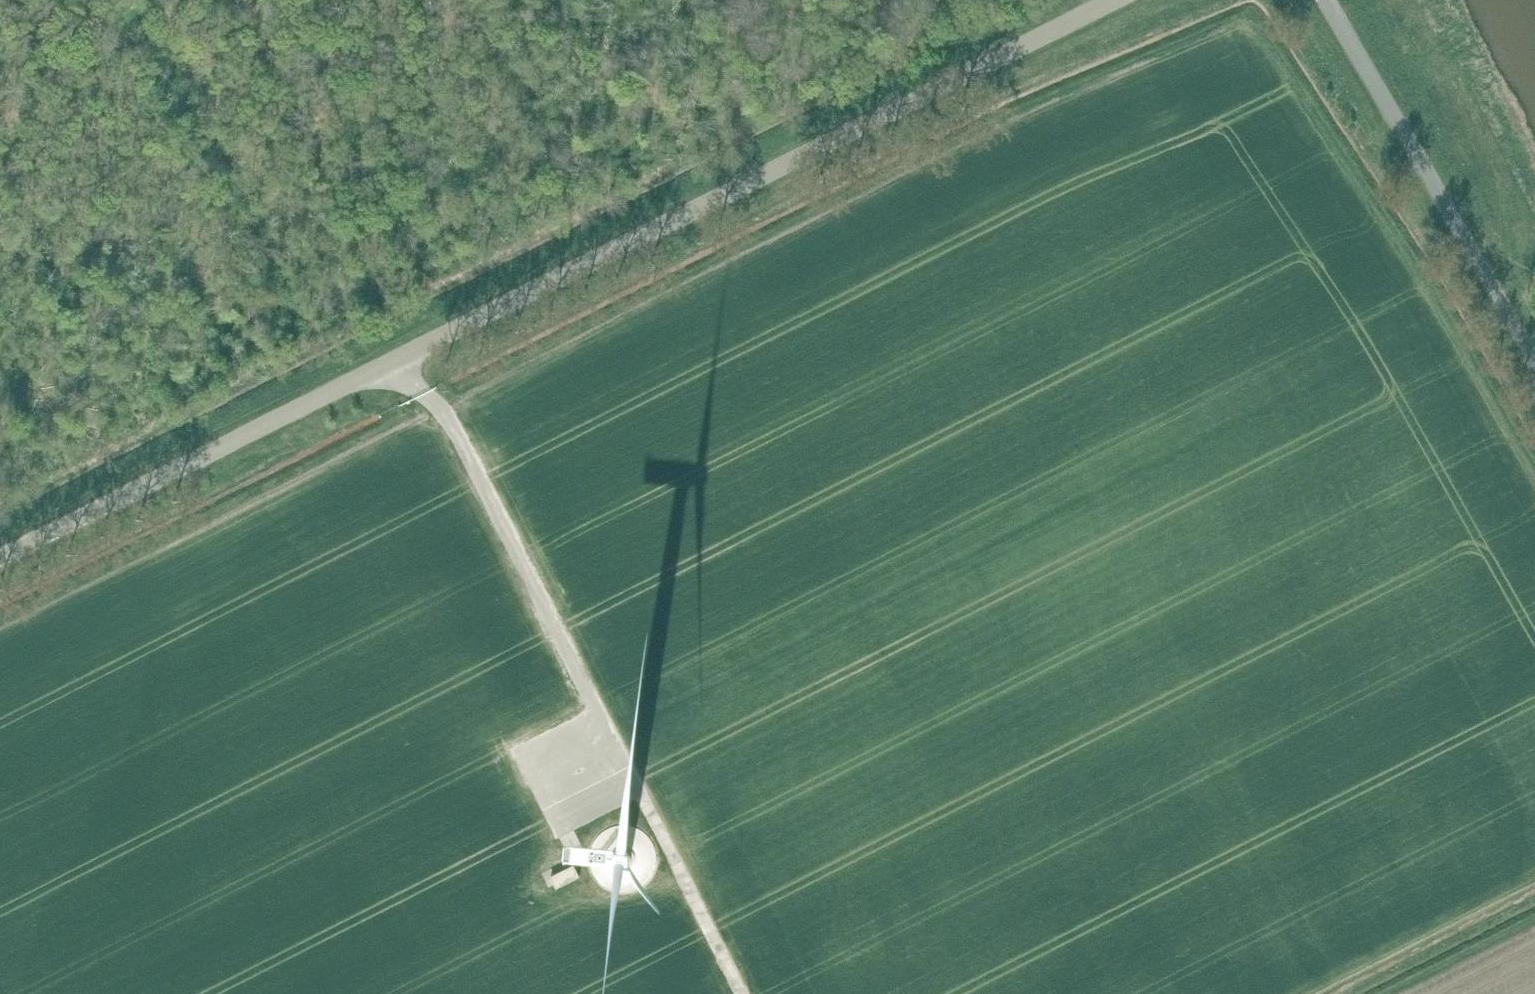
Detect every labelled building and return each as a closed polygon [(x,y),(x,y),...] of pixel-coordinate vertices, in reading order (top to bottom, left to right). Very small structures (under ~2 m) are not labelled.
[(581,878),(575,866),(552,878),(555,885),(557,890),(581,878)]
